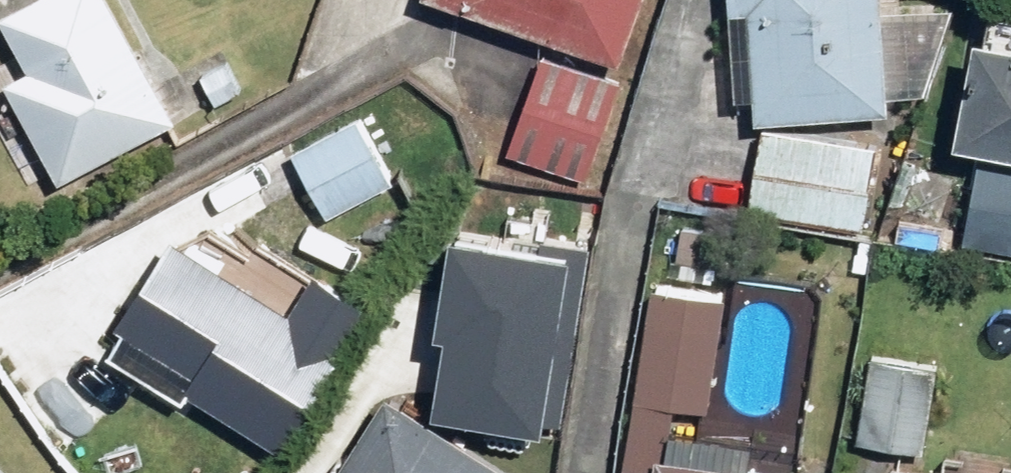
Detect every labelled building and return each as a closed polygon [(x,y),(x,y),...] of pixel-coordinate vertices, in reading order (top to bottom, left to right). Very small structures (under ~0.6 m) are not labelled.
[(102,0),(30,0),(0,16),(0,17),(23,62),(0,74),(0,92),(49,186),(168,124),(102,0)] [(638,0),(417,0),(614,67),(638,0)] [(724,15),(738,15),(739,122),(756,121),(748,214),(862,228),(878,147),(915,101),(946,8),(877,9),(877,0),(724,0),(724,15)] [(962,33),(940,138),(1010,153),(1010,43),(962,33)] [(614,77),(537,53),(505,156),(581,180),(614,77)] [(361,115),(283,153),(316,220),(393,182),(361,115)] [(974,158),(956,242),(1010,253),(1010,166),(974,158)] [(716,232),(676,227),(670,274),(709,279),(716,232)] [(285,313),(166,239),(100,355),(178,399),(180,395),(277,449),(356,311),(304,281),(285,313)] [(643,290),(618,472),(761,472),(665,458),(669,415),(700,418),(720,296),(643,290)] [(464,318),(410,291),(378,355),(431,382),(464,318)] [(929,356),(857,349),(848,445),(920,452),(929,356)] [(372,393),(328,472),(505,472),(372,393)]
